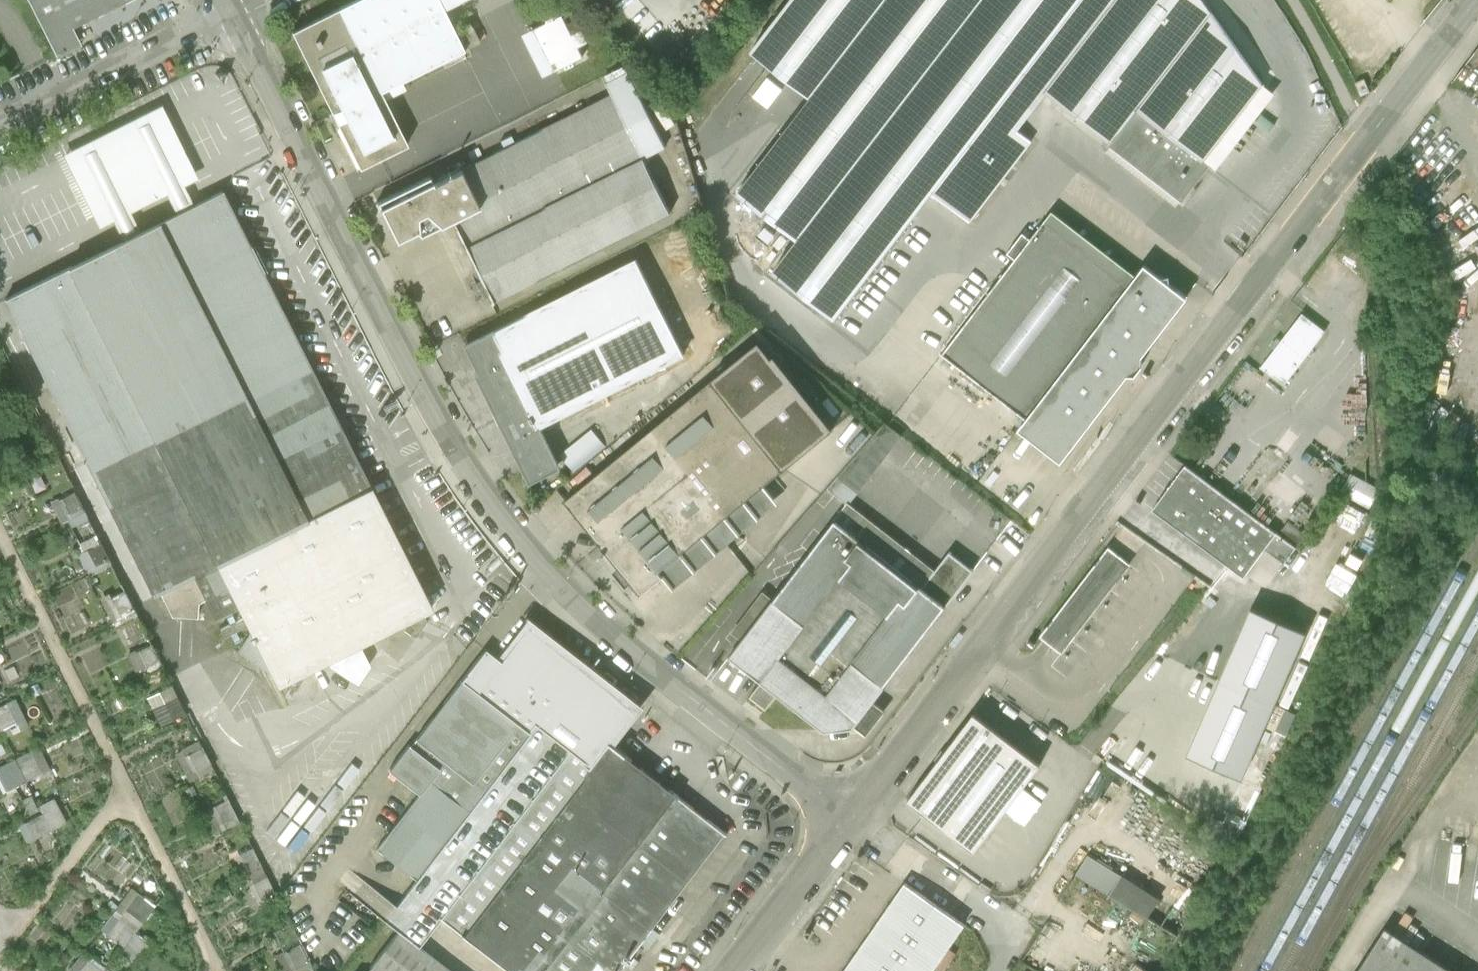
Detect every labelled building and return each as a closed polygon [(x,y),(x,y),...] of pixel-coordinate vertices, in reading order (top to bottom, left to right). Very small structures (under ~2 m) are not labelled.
[(131,0),(30,0),(58,56),(80,45),(72,28),(131,0)] [(119,7),(123,16),(152,2),(151,0),(132,0),(119,7)] [(359,169),(406,146),(379,90),(439,60),(450,83),(473,72),(462,50),(481,40),(471,22),(452,31),(442,9),(461,0),(356,0),(291,32),(359,169)] [(742,198),(804,246),(993,0),(895,0),(817,101),(742,198)] [(895,0),(791,0),(751,52),(817,101),(895,0)] [(779,279),(839,325),(937,197),(974,225),(1035,146),(1020,135),(1050,95),(1123,0),(993,0),(804,246),(779,279)] [(1206,0),(1123,0),(1050,95),(1119,147),(1116,151),(1188,206),(1216,170),(1210,165),(1269,89),(1206,0)] [(535,30),(557,73),(585,59),(579,49),(589,44),(583,31),(573,36),(563,15),(535,30)] [(607,76),(576,91),(584,107),(614,92),(607,76)] [(611,96),(381,208),(398,242),(416,233),(422,237),(453,222),(492,301),(675,215),(611,96)] [(161,105),(62,154),(99,228),(113,220),(123,240),(131,236),(139,232),(130,212),(166,194),(176,214),(194,205),(185,186),(199,179),(161,105)] [(123,240),(6,297),(152,593),(192,574),(214,617),(236,606),(277,687),(316,667),(330,696),(382,671),(367,642),(430,611),(222,191),(194,205),(176,214),(139,232),(131,236),(123,240)] [(1031,422),(1141,280),(1056,215),(1036,241),(1025,232),(1009,254),(1018,261),(944,356),(1031,422)] [(637,261),(462,349),(531,487),(562,471),(541,431),(686,359),(637,261)] [(1031,422),(1023,432),(1065,464),(1131,378),(1141,379),(1148,369),(1146,358),(1191,300),(1150,268),(1141,280),(1031,422)] [(1302,313),(1262,366),(1286,385),(1327,333),(1302,313)] [(749,353),(576,495),(653,589),(675,571),(685,583),(790,497),(775,479),(821,434),(749,353)] [(828,489),(847,503),(849,505),(902,436),(884,423),(828,489)] [(571,462),(603,438),(595,428),(563,452),(571,462)] [(1185,465),(1153,509),(1244,577),(1265,548),(1285,562),(1296,547),(1185,465)] [(1365,469),(1355,487),(1383,502),(1393,484),(1365,469)] [(81,507),(73,492),(58,499),(57,498),(50,502),(60,522),(67,518),(65,515),(81,507)] [(841,511),(835,519),(922,586),(935,570),(849,505),(847,503),(841,511)] [(742,640),(730,656),(763,682),(753,695),(767,706),(777,693),(827,730),(855,725),(873,701),(974,570),(949,551),(935,570),(922,586),(835,519),(773,600),(742,640)] [(78,554),(86,570),(107,560),(99,544),(78,554)] [(1109,548),(1042,635),(1052,642),(1063,651),(1130,564),(1118,555),(1109,548)] [(102,601),(112,621),(133,610),(124,590),(102,601)] [(732,633),(742,640),(773,600),(763,592),(732,633)] [(571,753),(595,771),(614,747),(643,711),(531,623),(499,663),(487,654),(464,684),(529,735),(536,725),(571,753)] [(128,655),(135,670),(157,660),(150,645),(128,655)] [(390,774),(419,798),(431,782),(469,811),(529,735),(464,684),(390,774)] [(160,723),(183,713),(170,687),(148,697),(160,723)] [(1280,748),(1196,693),(1164,741),(1237,789),(1251,769),(1261,776),(1280,748)] [(885,710),(873,701),(855,725),(867,735),(885,710)] [(0,707),(0,728),(15,721),(7,703),(0,707)] [(1041,763),(974,712),(907,800),(974,851),(1006,809),(1025,824),(1042,801),(1023,787),(1041,763)] [(419,949),(440,921),(571,753),(536,725),(529,735),(469,811),(416,880),(383,920),(399,932),(419,949)] [(176,754),(189,780),(212,769),(199,742),(176,754)] [(571,753),(440,921),(505,970),(621,970),(728,833),(614,747),(595,771),(571,753)] [(25,782),(42,774),(31,750),(14,759),(25,782)] [(25,782),(14,759),(0,765),(0,773),(8,790),(25,782)] [(416,880),(469,811),(431,782),(419,798),(379,851),(416,880)] [(39,806),(43,813),(51,829),(66,822),(54,798),(39,806)] [(205,810),(215,832),(238,821),(227,799),(205,810)] [(25,822),(33,838),(51,829),(43,813),(25,822)] [(235,855),(243,872),(260,864),(252,847),(235,855)] [(1120,875),(1088,855),(1077,873),(1147,917),(1158,901),(1120,875)] [(249,884),(258,904),(276,895),(266,876),(249,884)] [(843,970),(931,970),(964,924),(905,882),(843,970)] [(124,908),(142,922),(154,907),(136,893),(124,908)] [(101,928),(123,946),(134,931),(112,914),(101,928)] [(1356,970),(1461,970),(1386,923),(1356,970)] [(118,954),(130,964),(147,942),(135,932),(118,954)] [(370,970),(448,970),(419,949),(399,932),(370,970)] [(284,970),(288,970),(292,969),(292,970),(312,970),(299,943),(275,954),(284,970)] [(87,959),(78,970),(102,970),(87,959)]
